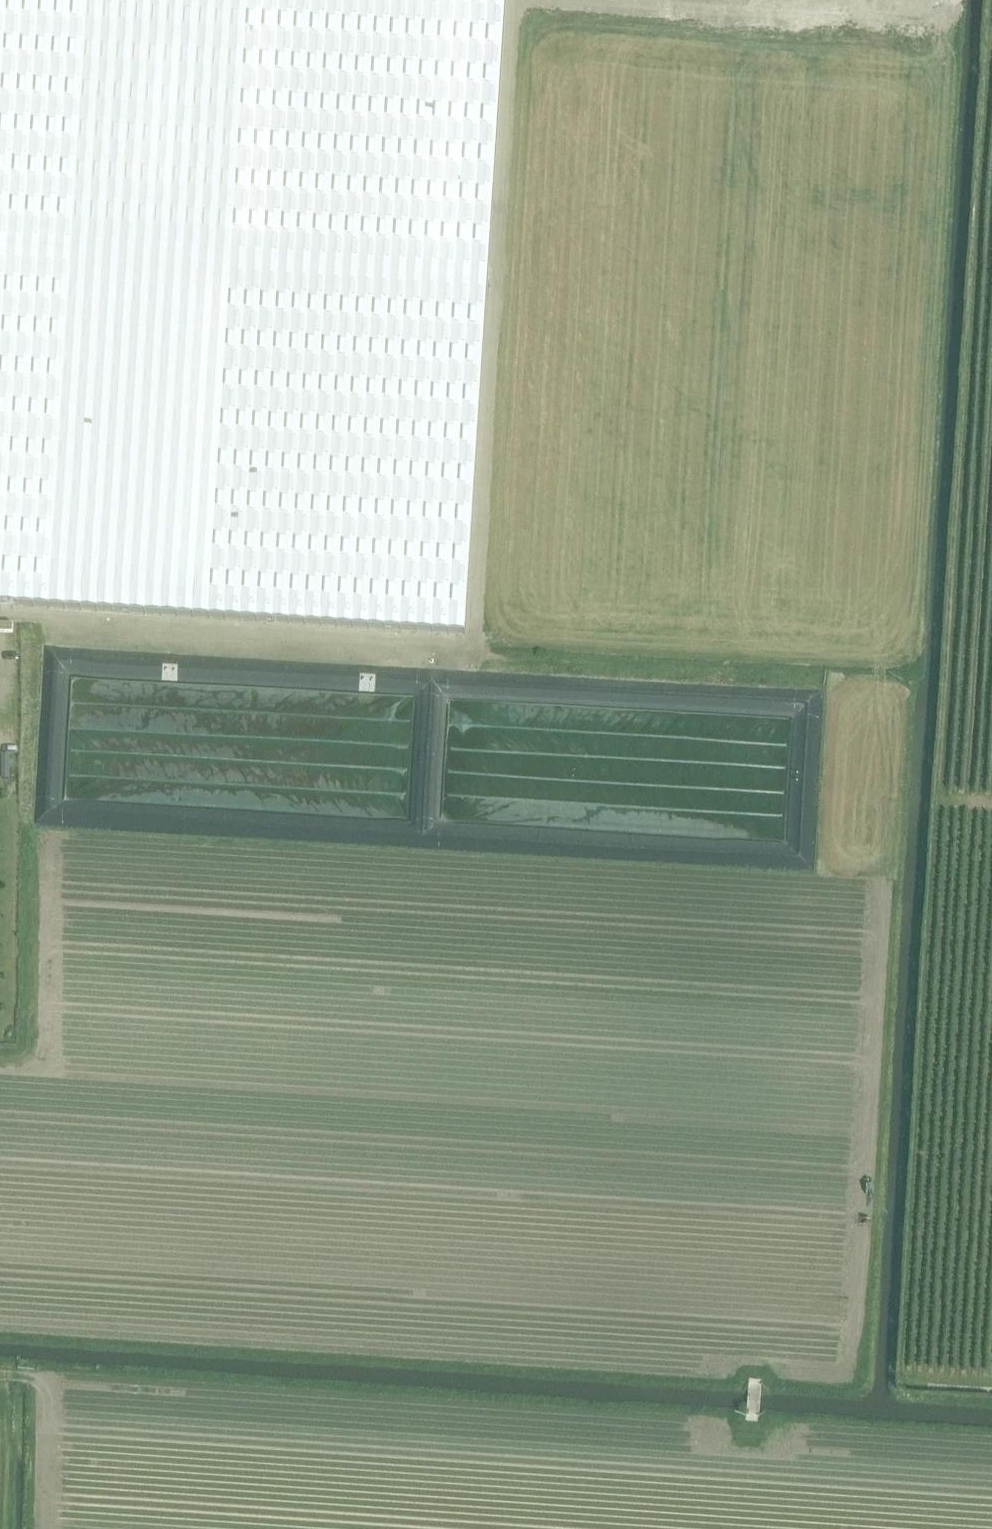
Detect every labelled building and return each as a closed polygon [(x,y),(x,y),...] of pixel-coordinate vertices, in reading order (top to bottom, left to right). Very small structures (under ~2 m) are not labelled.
[(171,615),(360,628),(466,634),(480,417),(496,166),(507,0),(0,0),(0,604),(171,615)]
